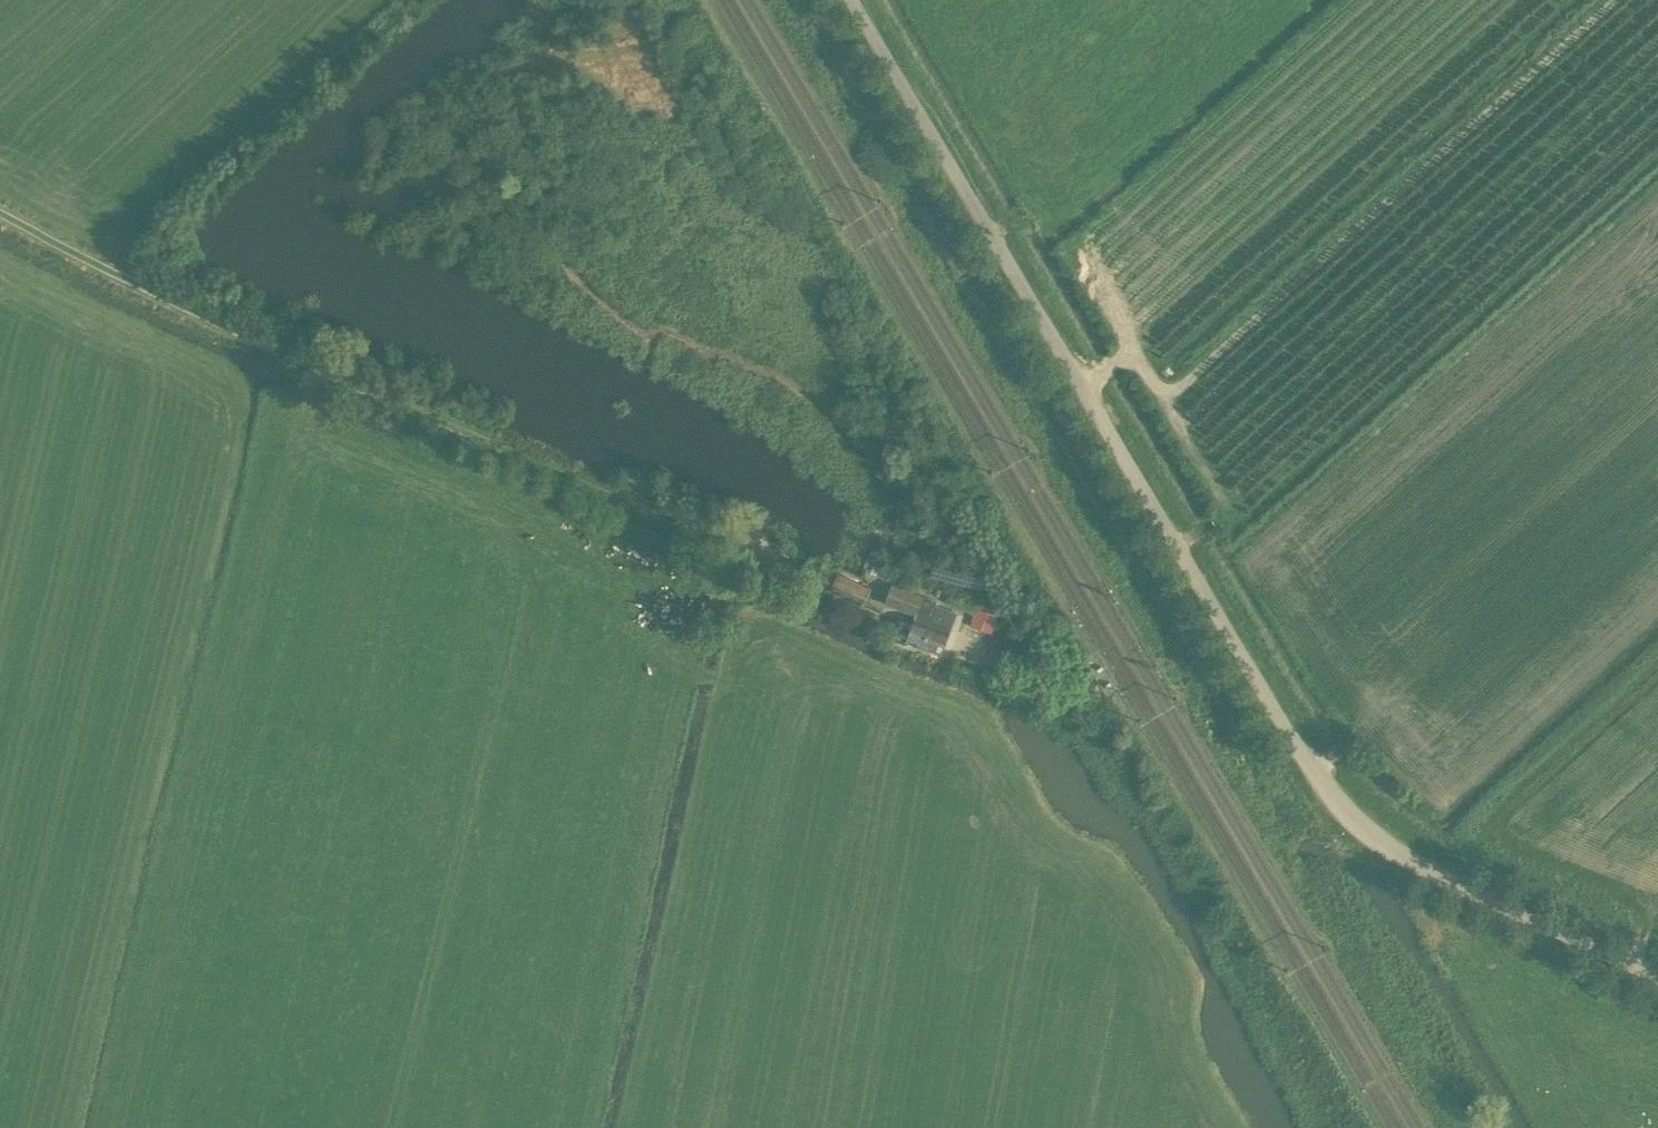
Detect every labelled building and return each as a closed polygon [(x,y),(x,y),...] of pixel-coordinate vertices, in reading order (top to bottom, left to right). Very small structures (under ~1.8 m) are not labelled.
[(839,573),(838,575),(811,563),(805,576),(862,602),(869,587),(839,573)] [(958,613),(958,612),(923,599),(924,596),(892,584),(886,601),(917,612),(907,640),(942,653),(951,630),(949,629),(956,612),(958,613)] [(971,625),(995,632),(998,620),(994,619),(996,612),(978,607),(976,613),(975,612),(971,625)]
